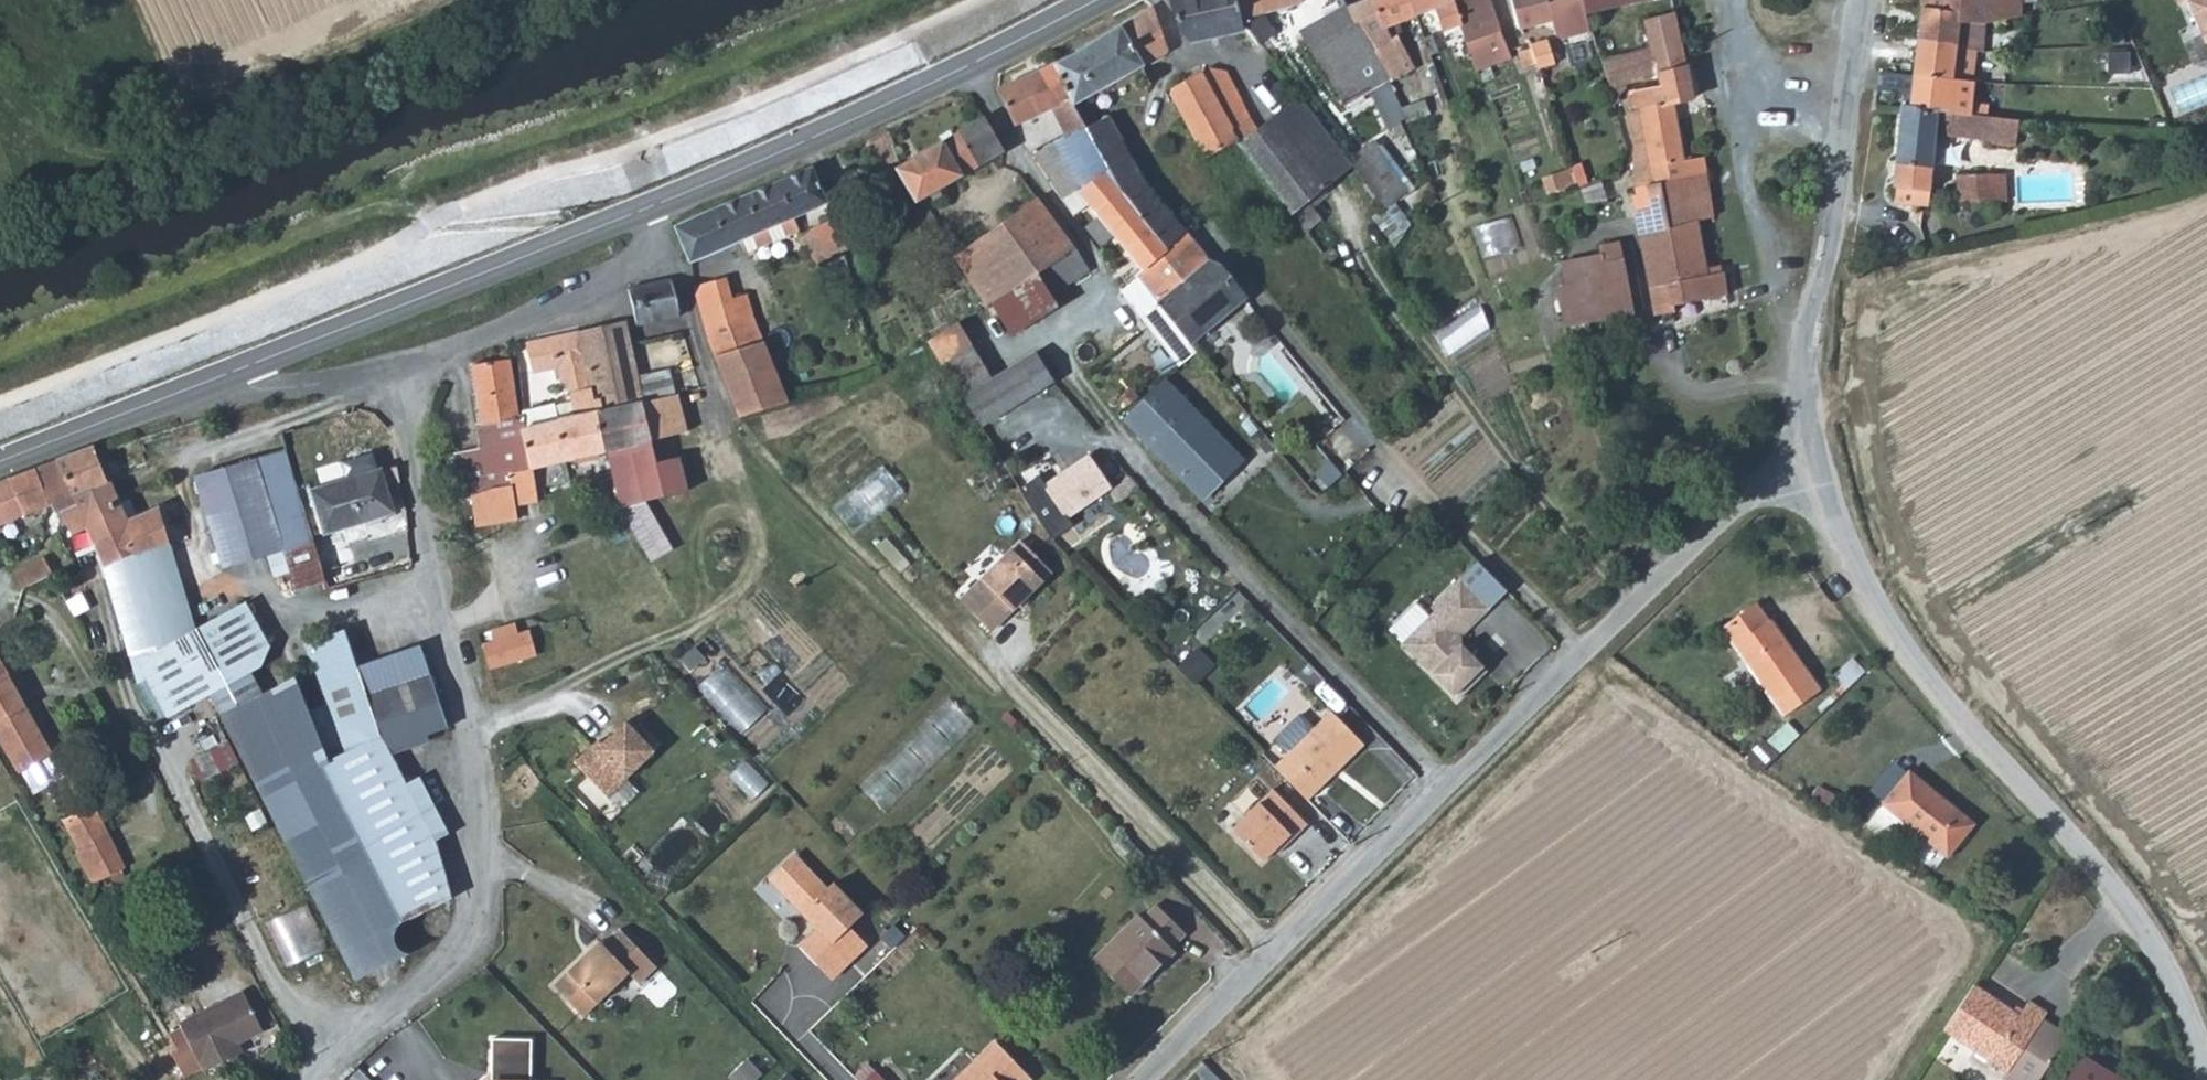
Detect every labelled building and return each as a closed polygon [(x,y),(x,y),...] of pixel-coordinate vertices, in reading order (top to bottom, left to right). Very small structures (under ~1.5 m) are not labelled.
[(1240,16),(1236,0),(1171,0),(1179,35),(1191,38),(1243,25),(1240,16)] [(1240,16),(1302,1),(1303,0),(1236,0),(1240,16)] [(1362,1),(1349,8),(1390,81),(1392,83),(1415,67),(1394,28),(1388,31),(1383,21),(1415,15),(1409,0),(1364,0),(1362,1)] [(1415,15),(1432,8),(1433,10),(1449,4),(1448,0),(1409,0),(1415,15)] [(1454,2),(1462,24),(1478,69),(1510,57),(1490,0),(1448,0),(1449,4),(1454,2)] [(1585,11),(1582,0),(1512,0),(1518,28),(1585,11)] [(1630,0),(1582,0),(1585,11),(1630,0)] [(1951,82),(1956,50),(1983,52),(1985,7),(2017,8),(2017,0),(1921,0),(1912,76),(1951,82)] [(2179,22),(2186,19),(2206,58),(2206,0),(2167,0),(2179,22)] [(1449,4),(1433,10),(1441,31),(1448,29),(1462,24),(1454,2),(1449,4)] [(1153,5),(1120,25),(1141,65),(1164,51),(1153,5)] [(1370,90),(1390,81),(1349,8),(1300,33),(1343,103),(1370,90)] [(1607,87),(1656,72),(1685,64),(1673,12),(1644,20),(1648,33),(1594,49),(1607,87)] [(1476,70),(1478,69),(1462,24),(1448,29),(1461,62),(1466,60),(1471,72),(1476,70)] [(1081,49),(1061,59),(1053,62),(1087,129),(1101,122),(1099,116),(1089,110),(1085,99),(1141,65),(1120,25),(1101,38),(1081,49)] [(1528,36),(1536,69),(1553,63),(1545,31),(1528,36)] [(1099,154),(1087,129),(1053,62),(1024,76),(1042,113),(1050,109),(1064,136),(1056,140),(1080,186),(1108,170),(1099,154)] [(1642,287),(1649,285),(1677,279),(1681,302),(1724,292),(1720,270),(1709,272),(1700,218),(1712,215),(1702,156),(1684,161),(1675,101),(1693,97),(1685,64),(1656,72),(1658,81),(1635,88),(1638,109),(1628,112),(1631,129),(1633,147),(1632,164),(1631,174),(1636,198),(1622,200),(1642,287)] [(1211,166),(1239,145),(1274,190),(1292,213),(1306,202),(1352,166),(1299,94),(1257,127),(1224,67),(1204,65),(1171,87),(1168,95),(1177,110),(1211,166)] [(1024,76),(997,88),(1016,126),(1042,113),(1024,76)] [(1912,76),(1908,107),(1969,115),(1974,83),(1951,82),(1912,76)] [(2187,111),(2206,103),(2206,76),(2178,88),(2187,111)] [(1398,94),(1392,83),(1390,81),(1370,90),(1386,124),(1401,117),(1399,115),(1398,94)] [(2013,148),(2016,121),(1978,116),(1969,115),(1908,107),(1901,106),(1892,186),(1895,187),(1893,203),(1921,206),(1923,189),(1928,190),(1935,126),(1946,128),(1992,134),(1990,145),(2013,148)] [(900,165),(895,169),(913,201),(923,195),(1003,149),(983,117),(900,165)] [(1405,163),(1420,157),(1401,117),(1386,124),(1405,163)] [(1101,122),(1087,129),(1099,154),(1116,144),(1105,120),(1101,122)] [(1090,205),(1080,186),(1056,140),(1033,153),(1075,215),(1090,205)] [(1099,154),(1108,170),(1116,188),(1166,249),(1183,234),(1133,176),(1116,144),(1099,154)] [(1243,212),(1274,190),(1239,145),(1211,166),(1235,205),(1238,203),(1243,212)] [(1376,147),(1352,166),(1384,207),(1406,189),(1376,147)] [(828,203),(811,167),(776,181),(792,218),(828,203)] [(1080,186),(1090,205),(1091,207),(1116,188),(1108,170),(1080,186)] [(1954,203),(2016,200),(2014,174),(1953,179),(1954,203)] [(690,261),(792,218),(776,181),(674,225),(679,239),(690,261)] [(1142,269),(1166,249),(1116,188),(1091,207),(1142,269)] [(923,195),(913,201),(924,229),(936,225),(923,195)] [(1016,283),(1034,272),(1072,248),(1037,198),(948,244),(973,300),(982,298),(983,303),(989,301),(1016,283)] [(1306,202),(1292,213),(1317,245),(1330,235),(1306,202)] [(1371,217),(1396,248),(1403,232),(1384,207),(1371,217)] [(835,254),(842,250),(854,247),(837,216),(818,225),(835,254)] [(817,263),(835,254),(818,225),(798,233),(817,263)] [(1166,249),(1142,269),(1136,275),(1138,278),(1169,318),(1188,342),(1244,297),(1221,266),(1205,261),(1183,234),(1166,249)] [(1606,293),(1627,288),(1617,242),(1596,246),(1597,254),(1606,293)] [(1086,271),(1072,248),(1034,272),(1049,296),(1086,271)] [(1597,254),(1560,261),(1559,262),(1564,288),(1575,285),(1580,310),(1606,304),(1608,313),(1632,308),(1627,288),(1606,293),(1597,254)] [(1056,306),(1049,296),(1034,272),(1016,283),(1039,317),(1056,306)] [(722,273),(694,285),(708,339),(738,415),(743,423),(751,420),(749,413),(786,403),(749,309),(739,313),(731,294),(737,292),(730,276),(724,278),(722,273)] [(1169,318),(1138,278),(1121,290),(1128,301),(1144,316),(1142,319),(1147,325),(1179,365),(1196,352),(1188,342),(1169,318)] [(628,288),(635,323),(678,315),(672,279),(628,288)] [(1681,302),(1677,279),(1649,285),(1654,308),(1681,302)] [(1016,283),(989,301),(1012,334),(1039,317),(1016,283)] [(602,408),(640,400),(630,345),(625,321),(579,330),(589,379),(591,386),(597,384),(602,408)] [(981,425),(1052,381),(1035,353),(991,380),(957,321),(926,341),(942,366),(944,364),(981,425)] [(533,371),(567,364),(571,383),(589,379),(579,330),(525,341),(533,371)] [(510,478),(534,466),(524,425),(523,411),(518,412),(509,358),(472,364),(481,420),(476,421),(478,446),(454,453),(459,484),(461,497),(511,485),(510,478)] [(591,386),(589,379),(571,383),(573,389),(569,390),(574,414),(558,418),(567,459),(602,453),(593,410),(602,408),(597,384),(591,386)] [(1202,495),(1240,457),(1164,379),(1125,415),(1202,495)] [(648,501),(690,492),(678,450),(674,436),(690,433),(689,430),(677,395),(640,400),(602,408),(593,410),(602,453),(607,452),(621,507),(648,501)] [(534,466),(567,459),(558,418),(524,425),(534,466)] [(78,505),(66,510),(69,519),(74,530),(87,526),(102,566),(132,553),(168,542),(160,517),(204,504),(196,474),(155,486),(156,489),(145,491),(140,496),(146,510),(128,518),(112,476),(109,477),(97,451),(94,445),(58,457),(78,505)] [(285,450),(257,458),(281,535),(307,528),(285,450)] [(1087,455),(1044,487),(1065,517),(1109,486),(1087,455)] [(35,464),(50,504),(52,508),(59,513),(66,510),(78,505),(58,457),(35,464)] [(266,555),(286,549),(281,535),(257,458),(196,474),(204,504),(223,568),(231,566),(266,555)] [(838,506),(861,533),(912,491),(889,463),(838,506)] [(50,504),(35,464),(7,477),(25,515),(50,504)] [(1225,506),(1257,474),(1247,464),(1215,496),(1225,506)] [(514,494),(538,482),(534,466),(510,478),(511,485),(514,494)] [(312,492),(324,533),(392,514),(380,472),(312,492)] [(25,515),(7,477),(0,480),(0,526),(25,515)] [(621,507),(655,566),(676,554),(648,501),(621,507)] [(179,693),(200,689),(224,684),(210,676),(198,634),(238,623),(223,568),(204,504),(160,517),(168,542),(132,553),(102,566),(134,675),(170,665),(179,693)] [(307,528),(281,535),(286,549),(298,587),(322,580),(307,528)] [(294,589),(298,587),(286,549),(266,555),(272,575),(288,570),(294,589)] [(1014,553),(963,603),(994,634),(1045,584),(1014,553)] [(1454,699),(1484,670),(1458,644),(1459,636),(1505,591),(1477,562),(1428,607),(1432,610),(1399,643),(1454,699)] [(290,676),(231,566),(223,568),(238,623),(198,634),(210,676),(224,684),(238,692),(248,698),(291,680),(290,676)] [(1722,628),(1780,714),(1819,687),(1773,621),(1771,622),(1758,604),(1722,628)] [(484,645),(489,668),(538,657),(532,631),(520,634),(517,624),(495,629),(498,642),(484,645)] [(329,713),(310,721),(309,721),(313,730),(314,733),(330,770),(358,760),(389,749),(445,729),(423,662),(361,683),(356,667),(344,632),(315,641),(336,710),(329,713)] [(336,710),(315,641),(306,644),(316,671),(329,713),(336,710)] [(356,667),(361,683),(423,662),(418,646),(356,667)] [(17,771),(51,754),(0,661),(0,738),(17,771)] [(730,661),(704,686),(749,733),(775,707),(730,661)] [(296,679),(310,721),(329,713),(316,671),(296,679)] [(309,721),(291,680),(248,698),(238,692),(256,740),(272,734),(276,744),(313,730),(309,721)] [(866,785),(890,809),(981,724),(957,699),(866,785)] [(1330,711),(1274,766),(1306,798),(1362,744),(1330,711)] [(577,767),(610,801),(657,756),(628,726),(603,751),(598,746),(577,767)] [(397,950),(389,926),(349,813),(330,770),(314,733),(313,730),(276,744),(272,734),(256,740),(274,786),(347,970),(397,950)] [(440,852),(389,749),(358,760),(411,919),(427,913),(425,908),(447,899),(440,852)] [(330,770),(349,813),(389,926),(411,919),(358,760),(330,770)] [(1877,806),(1944,860),(1973,823),(1908,771),(1877,806)] [(1232,829),(1277,789),(1266,776),(1220,815),(1232,829)] [(1269,864),(1313,822),(1280,788),(1236,830),(1269,864)] [(64,818),(84,855),(93,849),(88,841),(105,831),(89,804),(81,809),(64,818)] [(818,877),(793,856),(763,885),(813,935),(800,949),(832,981),(869,947),(855,928),(862,920),(818,877)] [(311,902),(271,921),(292,966),(332,947),(311,902)] [(1135,915),(1090,959),(1126,996),(1171,952),(1167,948),(1180,935),(1151,906),(1138,919),(1135,915)] [(436,936),(427,913),(411,919),(389,926),(397,950),(436,936)] [(620,931),(554,988),(583,1019),(628,976),(640,988),(658,969),(620,931)] [(0,940),(0,970),(18,963),(7,937),(0,940)] [(1998,1079),(2017,1079),(2052,1029),(2028,1012),(2031,1006),(2013,994),(2004,1008),(1973,987),(1941,1034),(1986,1064),(1983,1070),(1998,1079)] [(261,1027),(242,990),(179,1022),(188,1040),(173,1047),(170,1049),(184,1074),(203,1064),(205,1068),(234,1053),(229,1044),(236,1040),(261,1027)] [(494,1039),(491,1077),(489,1079),(531,1079),(531,1039),(494,1039)] [(236,1040),(229,1044),(234,1053),(241,1050),(236,1040)] [(1036,1079),(997,1042),(954,1079),(1036,1079)] [(2068,1079),(2124,1079),(2086,1055),(2068,1079)] [(864,1079),(891,1079),(878,1067),(864,1079)] [(793,1072),(784,1079),(801,1079),(793,1072)]
